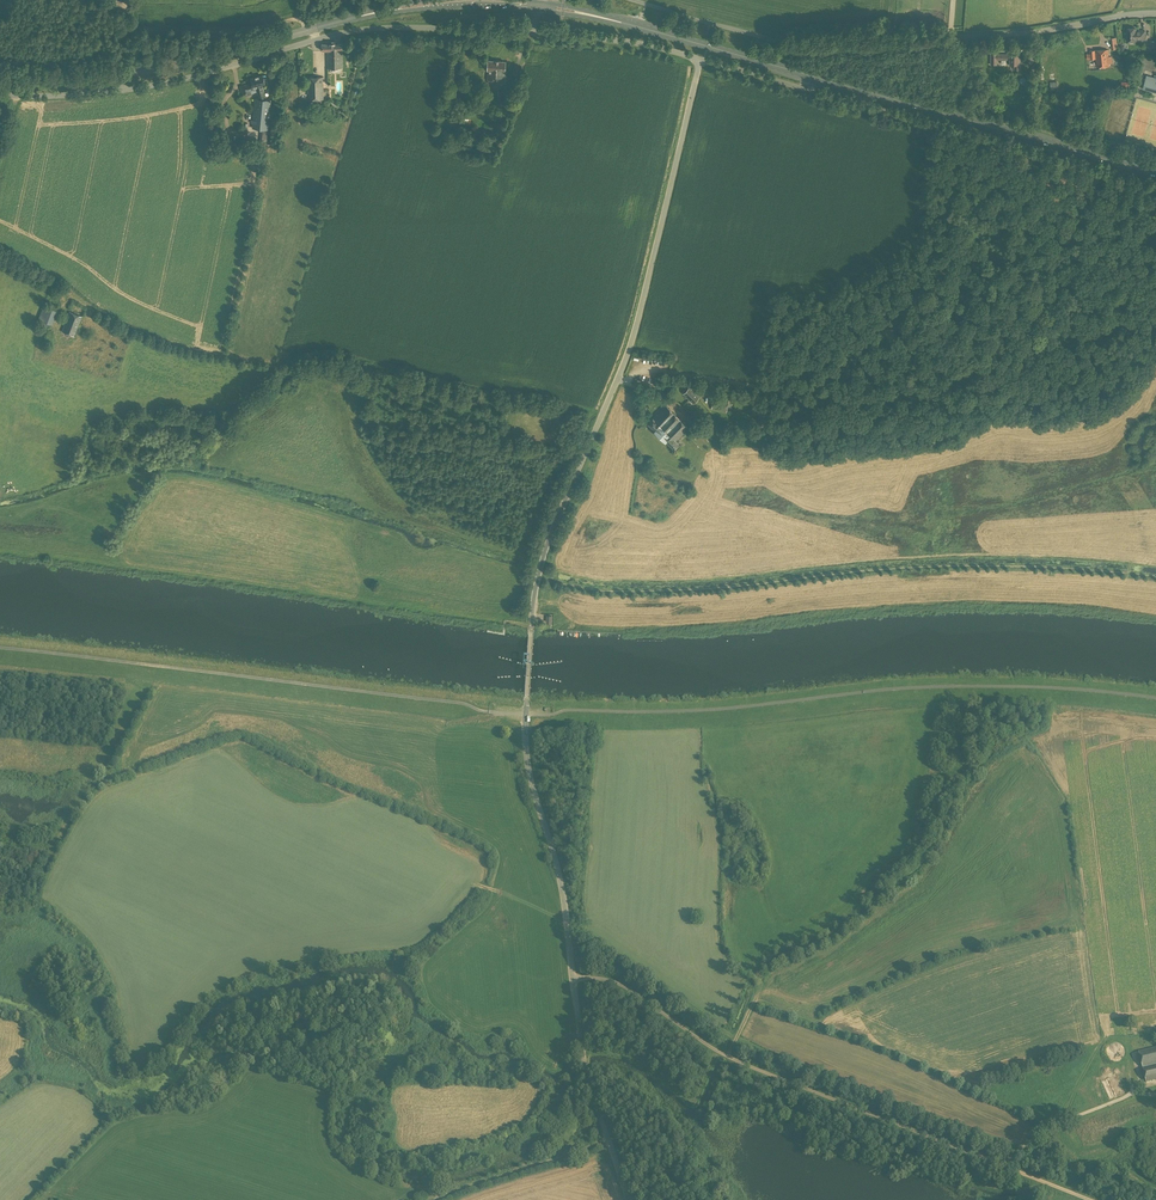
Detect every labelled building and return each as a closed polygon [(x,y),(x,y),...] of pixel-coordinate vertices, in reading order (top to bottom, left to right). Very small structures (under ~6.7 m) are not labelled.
[(1136,30),(1136,28),(1127,28),(1127,40),(1136,40),(1136,39),(1145,39),(1145,30),(1136,30)] [(343,68),(342,50),(343,50),(343,43),(322,44),(322,51),(327,50),(328,68),(343,68)] [(1087,59),(1095,58),(1096,67),(1109,66),(1109,63),(1112,63),(1111,56),(1109,56),(1108,49),(1094,51),(1094,50),(1089,51),(1089,53),(1087,54),(1087,59)] [(1013,70),(1020,70),(1020,54),(1009,53),(1009,54),(997,54),(997,53),(990,53),(990,65),(997,65),(997,60),(1009,60),(1009,65),(1013,65),(1013,70)] [(505,82),(506,71),(505,71),(505,61),(488,60),(488,70),(488,71),(487,80),(488,80),(488,83),(493,83),(493,80),(495,80),(495,84),(498,85),(498,81),(505,82)] [(258,98),(267,99),(263,85),(265,85),(263,75),(251,78),(252,83),(240,86),(242,96),(252,94),(252,93),(256,92),(258,98)] [(1146,75),(1143,88),(1155,92),(1155,78),(1146,75)] [(308,100),(324,99),(323,77),(307,77),(308,100)] [(507,97),(508,86),(503,85),(502,91),(498,90),(497,102),(504,103),(506,102),(506,97),(507,97)] [(271,99),(267,99),(258,98),(255,98),(253,119),(251,119),(251,123),(253,124),(253,128),(261,129),(260,145),(266,145),(271,99)] [(52,324),(57,311),(43,306),(37,323),(48,327),(49,323),(52,324)] [(73,336),(81,317),(70,312),(62,331),(73,336)] [(50,334),(47,333),(44,339),(50,342),(53,335),(50,334)] [(694,402),(699,396),(689,386),(683,393),(694,402)] [(726,411),(729,398),(714,395),(711,408),(726,411)] [(666,405),(653,418),(648,423),(675,449),(680,444),(678,442),(681,439),(679,438),(689,427),(666,405)] [(1155,1080),(1155,1047),(1139,1052),(1147,1082),(1155,1080)] [(1109,1099),(1127,1091),(1128,1091),(1128,1090),(1120,1073),(1101,1081),(1109,1099)]
